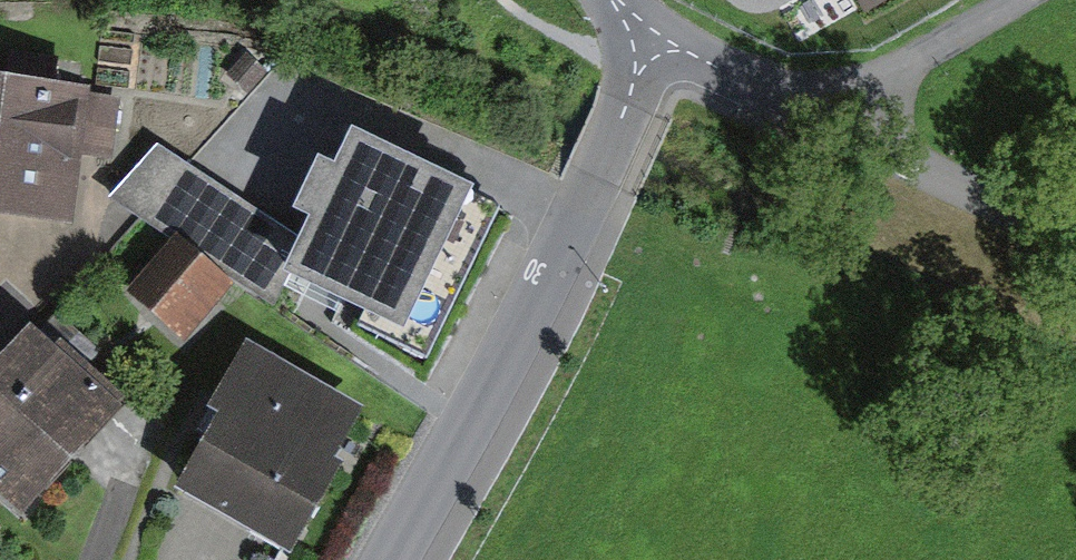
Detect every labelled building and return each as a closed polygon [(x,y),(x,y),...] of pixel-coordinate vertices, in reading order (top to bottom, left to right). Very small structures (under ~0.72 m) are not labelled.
[(350,91),(295,58),(237,152),(291,186),(350,91)] [(104,218),(115,101),(0,90),(0,208),(104,218)] [(383,158),(316,270),(431,337),(497,225),(383,158)] [(186,486),(295,541),(369,395),(259,340),(186,486)] [(0,375),(0,487),(21,506),(107,412),(30,343),(0,375)]
